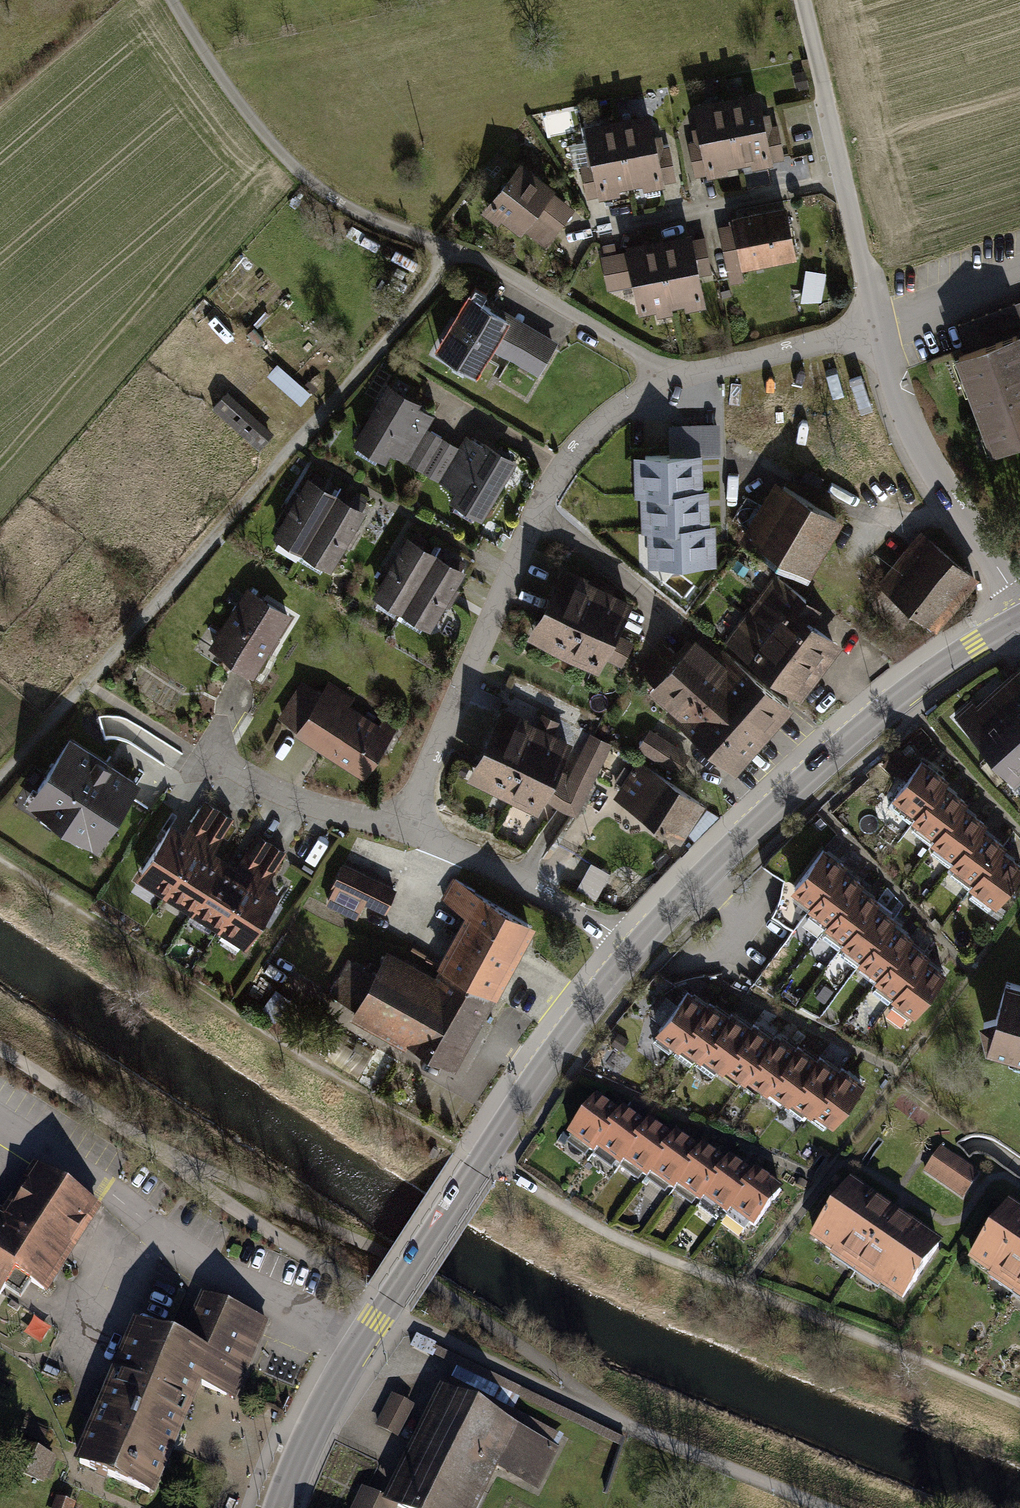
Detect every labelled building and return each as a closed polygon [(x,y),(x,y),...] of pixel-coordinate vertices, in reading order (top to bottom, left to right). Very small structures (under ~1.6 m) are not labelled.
[(760,91),(692,104),(698,129),(707,175),(708,178),(774,165),(774,162),(765,115),(760,91)] [(650,112),(585,126),(589,150),(598,197),(599,199),(620,195),(620,190),(643,185),(644,191),(666,186),(665,183),(656,137),(650,112)] [(786,159),(778,124),(773,125),(771,114),(765,115),(774,162),(786,159)] [(695,177),(707,175),(698,129),(692,130),(694,140),(688,142),(695,177)] [(676,181),(669,146),(664,147),(661,136),(656,137),(665,183),(676,181)] [(587,199),(598,197),(589,150),(583,151),(586,162),(580,163),(587,199)] [(520,162),(489,202),(524,230),(546,248),(576,210),(520,162)] [(502,220),(520,235),(524,230),(489,202),(481,212),(498,225),(502,220)] [(787,207),(733,217),(734,224),(743,269),(798,258),(787,207)] [(718,226),(730,285),(744,282),(742,270),(743,269),(734,224),(718,226)] [(692,233),(626,246),(627,251),(634,286),(640,314),(705,301),(700,276),(693,239),(692,233)] [(713,273),(705,237),(693,239),(700,276),(713,273)] [(627,251),(600,256),(608,291),(634,286),(627,251)] [(824,301),(828,272),(804,269),(799,297),(824,301)] [(469,293),(435,349),(476,373),(492,347),(510,317),(493,307),(469,293)] [(957,325),(968,353),(1019,334),(1019,301),(957,325)] [(492,347),(540,375),(559,342),(495,304),(493,307),(510,317),(492,347)] [(954,357),(989,456),(1019,445),(1019,334),(968,353),(954,357)] [(278,367),(270,378),(307,402),(314,391),(278,367)] [(389,381),(353,441),(385,461),(391,452),(454,490),(450,498),(482,517),(518,458),(485,438),(482,444),(466,434),(459,446),(428,428),(436,416),(419,405),(421,401),(389,381)] [(218,409),(263,450),(277,435),(231,393),(218,409)] [(720,423),(668,424),(669,455),(703,454),(721,453),(720,423)] [(669,455),(634,455),(635,499),(640,499),(675,497),(675,491),(704,489),(703,454),(669,455)] [(312,479),(278,536),(333,570),(368,514),(312,479)] [(776,479),(741,537),(758,547),(761,542),(814,574),(846,520),(776,479)] [(675,497),(640,499),(641,533),(647,533),(681,532),(681,525),(711,524),(710,489),(704,489),(675,491),(675,497)] [(681,532),(647,533),(647,567),(717,566),(717,524),(711,524),(681,525),(681,532)] [(912,533),(869,588),(931,636),(971,585),(957,574),(963,565),(937,544),(932,549),(912,533)] [(410,537),(376,593),(431,627),(466,571),(410,537)] [(635,602),(564,566),(528,636),(599,672),(606,659),(618,634),(635,602)] [(772,681),(802,700),(844,646),(813,624),(822,610),(774,574),(725,640),(772,681)] [(249,586),(211,647),(255,675),(293,614),(249,586)] [(634,641),(618,634),(606,659),(622,666),(634,641)] [(669,707),(665,712),(709,751),(738,776),(797,709),(724,645),(717,653),(696,636),(688,646),(680,654),(653,685),(649,690),(669,707)] [(958,715),(1017,786),(1019,783),(1019,667),(977,705),(974,700),(958,715)] [(278,717),(298,730),(322,692),(302,679),(278,717)] [(298,730),(296,734),(367,780),(400,724),(329,681),(322,692),(298,730)] [(540,813),(546,800),(560,771),(576,738),(557,729),(561,721),(542,712),(539,718),(504,701),(467,779),(540,813)] [(689,753),(651,729),(637,751),(674,776),(689,753)] [(115,762),(72,733),(27,801),(99,849),(144,781),(115,762)] [(569,774),(560,771),(546,800),(577,813),(611,743),(589,733),(569,774)] [(925,757),(894,798),(914,814),(910,820),(933,837),(929,841),(952,859),(948,863),(973,882),(970,886),(998,908),(1019,879),(1019,859),(1012,852),(1009,851),(1013,846),(993,831),(986,826),(989,822),(974,810),(968,805),(972,801),(955,788),(948,783),(952,777),(935,764),(925,757)] [(709,804),(639,758),(613,797),(647,820),(682,843),(709,804)] [(173,823),(140,876),(249,945),(282,892),(266,883),(286,851),(258,834),(240,863),(216,848),(235,817),(207,800),(187,831),(173,823)] [(838,856),(826,847),(794,890),(813,904),(810,908),(829,923),(826,927),(846,941),(844,944),(862,958),(860,961),(879,976),(877,979),(897,994),(894,999),(917,1016),(949,972),(937,964),(930,959),(932,955),(912,940),(915,936),(904,928),(895,921),(898,917),(888,909),(879,903),(881,899),(872,892),(862,885),(865,881),(855,874),(848,869),(850,865),(838,856)] [(326,903),(358,919),(366,903),(386,913),(398,888),(344,862),(326,903)] [(358,1006),(353,1016),(407,1046),(409,1042),(426,1051),(457,1069),(494,1005),(525,950),(540,925),(452,877),(441,898),(468,913),(439,965),(442,965),(438,972),(390,948),(378,970),(358,1006)] [(358,1006),(378,970),(351,955),(330,991),(358,1006)] [(983,1022),(990,1047),(1019,1056),(1019,985),(1010,982),(999,1020),(983,1022)] [(712,999),(708,1003),(700,996),(691,989),(657,1035),(679,1051),(682,1048),(702,1063),(705,1060),(724,1074),(727,1070),(747,1085),(750,1081),(768,1094),(772,1089),(791,1104),(793,1101),(814,1118),(817,1114),(834,1127),(869,1082),(853,1070),(844,1063),(841,1066),(822,1052),(818,1057),(807,1048),(799,1042),(797,1046),(786,1038),(777,1031),(775,1034),(765,1027),(755,1019),(752,1023),(742,1015),(734,1009),(730,1013),(720,1005),(712,999)] [(611,1110),(597,1099),(568,1138),(593,1157),(597,1152),(620,1169),(624,1164),(649,1182),(652,1178),(676,1196),(680,1191),(703,1209),(706,1205),(729,1222),(733,1217),(755,1234),(786,1192),(756,1169),(752,1174),(746,1170),(729,1157),(725,1162),(719,1157),(704,1145),(699,1152),(692,1146),(675,1133),(672,1138),(650,1121),(646,1127),(638,1121),(624,1110),(619,1117),(611,1110)] [(982,1174),(943,1148),(924,1174),(964,1201),(982,1174)] [(10,1273),(44,1295),(98,1210),(32,1168),(2,1215),(0,1213),(0,1289),(10,1273)] [(902,1305),(943,1246),(895,1213),(853,1184),(813,1242),(833,1256),(830,1260),(880,1294),(882,1291),(902,1305)] [(1012,1206),(971,1264),(1019,1298),(1019,1211),(1012,1206)] [(204,1296),(184,1344),(172,1372),(196,1382),(233,1398),(265,1322),(204,1296)] [(174,1435),(196,1382),(172,1372),(184,1344),(139,1325),(104,1405),(174,1435)] [(390,1502),(395,1505),(401,1507),(473,1507),(495,1464),(534,1483),(552,1448),(445,1394),(390,1502)] [(415,1407),(393,1396),(376,1428),(398,1439),(415,1407)] [(149,1493),(174,1435),(104,1405),(79,1463),(149,1493)] [(52,1458),(28,1447),(18,1470),(42,1480),(52,1458)] [(390,1502),(366,1490),(356,1507),(394,1507),(395,1505),(390,1502)]
